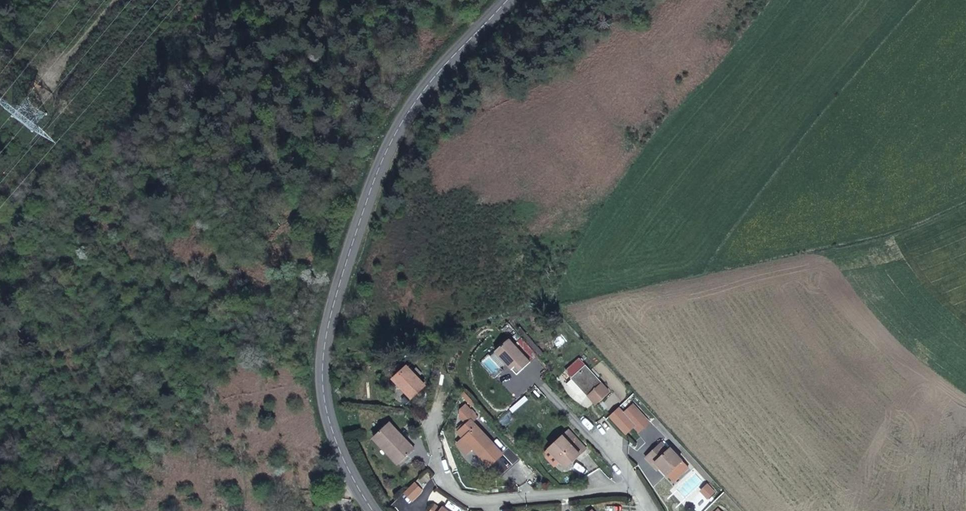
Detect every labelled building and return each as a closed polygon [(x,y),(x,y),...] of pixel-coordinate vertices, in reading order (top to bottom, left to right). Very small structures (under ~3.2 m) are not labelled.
[(508,340),(495,352),(506,363),(516,374),(529,362),(537,355),(522,337),(513,345),(508,340)] [(495,352),(490,357),(500,368),(501,368),(506,363),(495,352)] [(500,368),(490,357),(489,356),(480,364),(494,378),(503,370),(501,368),(500,368)] [(573,379),(583,390),(596,404),(609,392),(596,379),(599,376),(592,369),(589,372),(578,360),(566,372),(573,379)] [(423,385),(418,378),(412,372),(407,368),(394,379),(411,397),(423,385)] [(412,372),(418,378),(422,374),(416,368),(412,372)] [(577,395),(583,390),(573,379),(567,385),(577,395)] [(465,404),(460,409),(471,420),(467,424),(458,433),(465,440),(473,448),(480,456),(492,443),(473,423),(477,418),(465,404)] [(633,406),(623,415),(634,427),(639,432),(649,423),(633,406)] [(471,420),(460,409),(459,416),(467,424),(471,420)] [(634,427),(623,415),(618,409),(610,416),(626,434),(634,427)] [(387,449),(401,463),(414,450),(389,423),(373,438),(386,451),(387,449)] [(568,431),(550,449),(560,460),(566,466),(585,449),(568,431)] [(467,453),(473,448),(465,440),(460,445),(467,453)] [(668,476),(682,461),(669,448),(667,450),(660,443),(645,457),(658,471),(660,468),(668,476)] [(399,465),(401,463),(387,449),(386,451),(399,465)] [(560,460),(550,449),(545,453),(546,457),(554,466),(560,460)] [(688,468),(682,461),(668,476),(673,482),(688,468)] [(707,485),(701,491),(707,498),(713,493),(707,485)]
